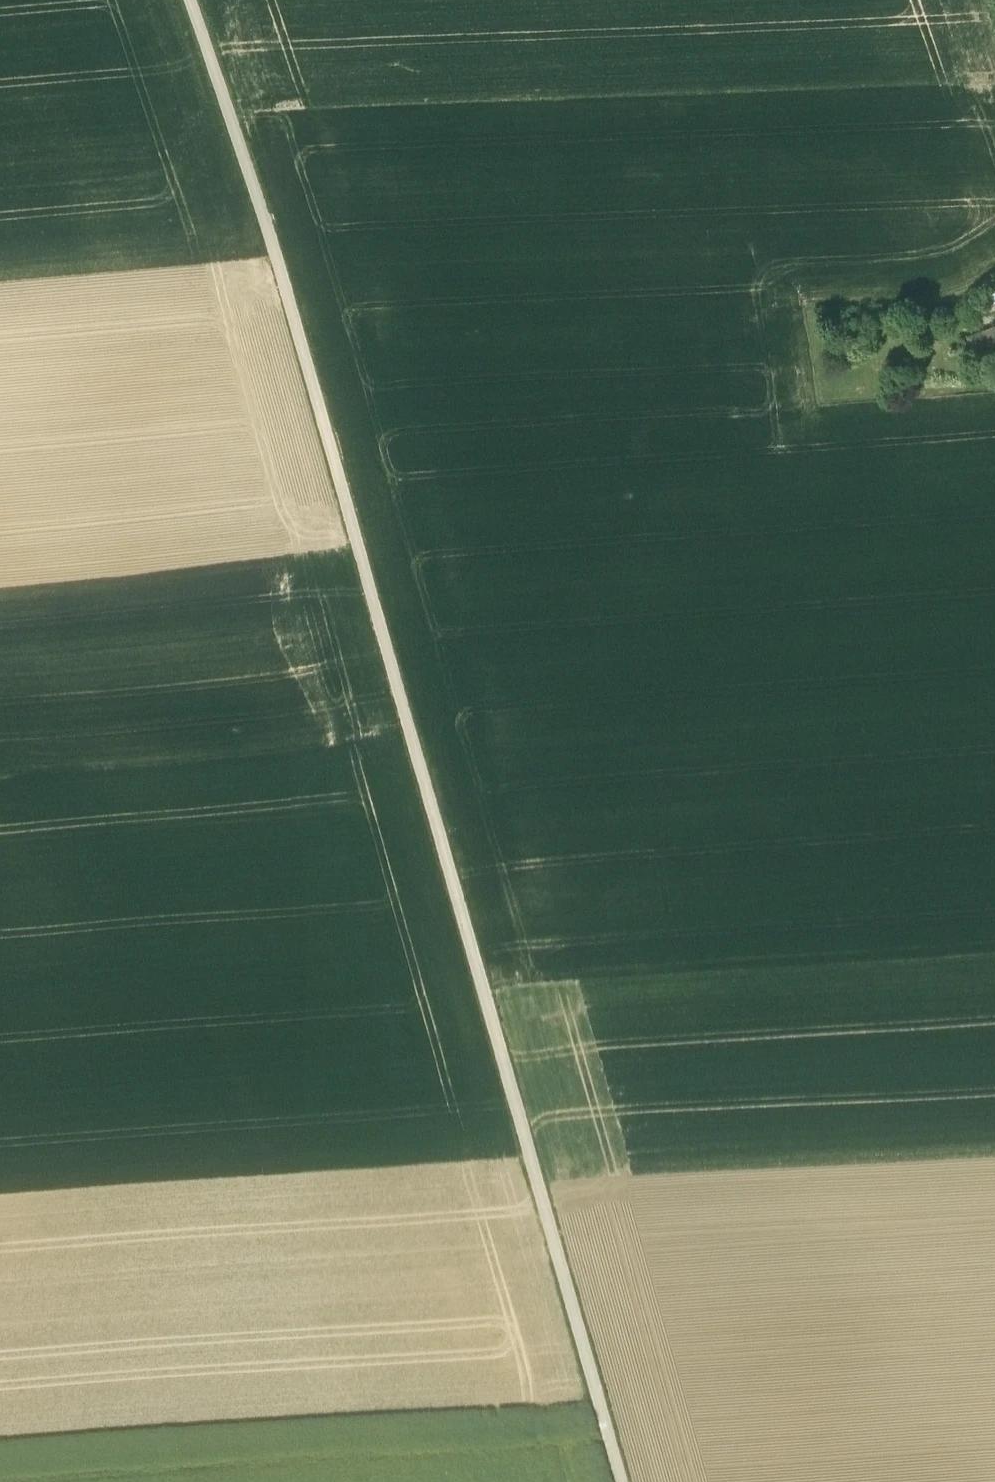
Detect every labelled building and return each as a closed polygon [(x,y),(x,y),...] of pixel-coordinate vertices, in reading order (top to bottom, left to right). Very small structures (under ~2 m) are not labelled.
[(981,332),(986,346),(994,342),(990,329),(981,332)]
